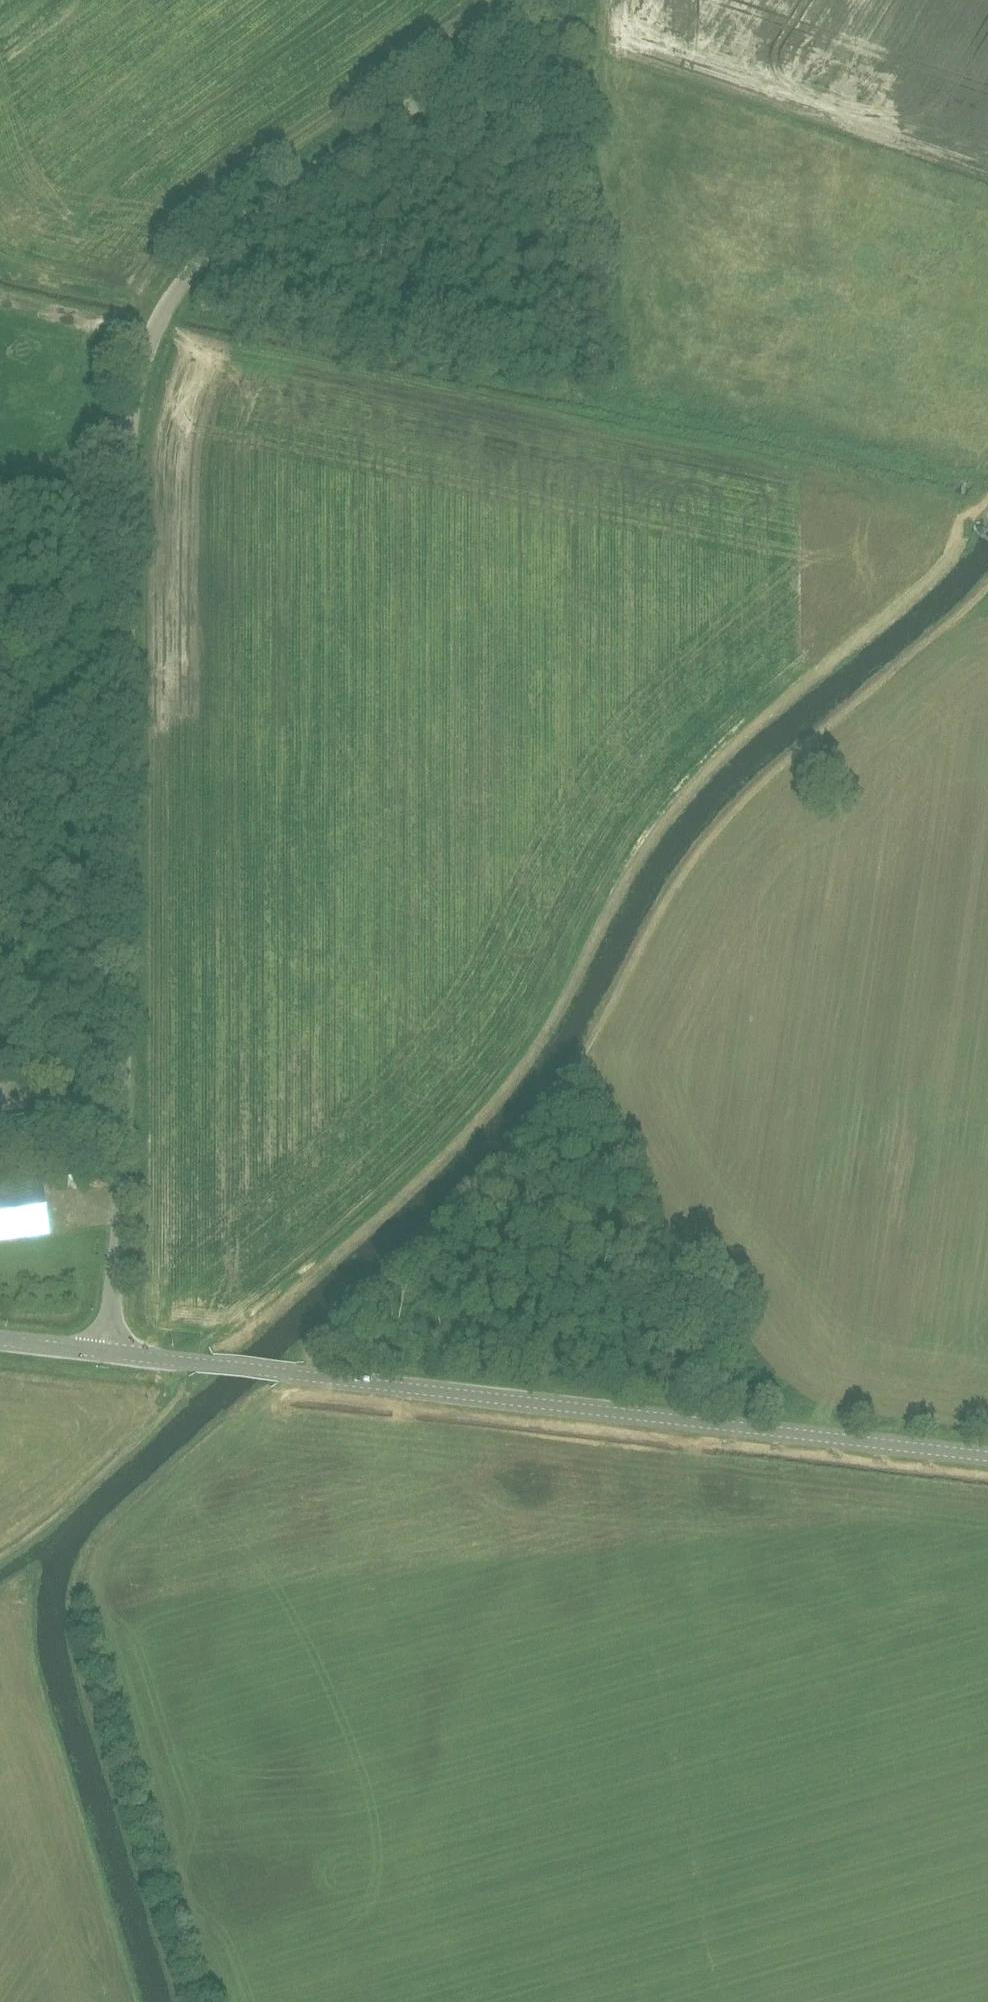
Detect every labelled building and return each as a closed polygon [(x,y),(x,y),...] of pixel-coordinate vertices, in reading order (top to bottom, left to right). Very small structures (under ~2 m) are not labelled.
[(49,1234),(41,1181),(0,1187),(0,1241),(49,1234)]
